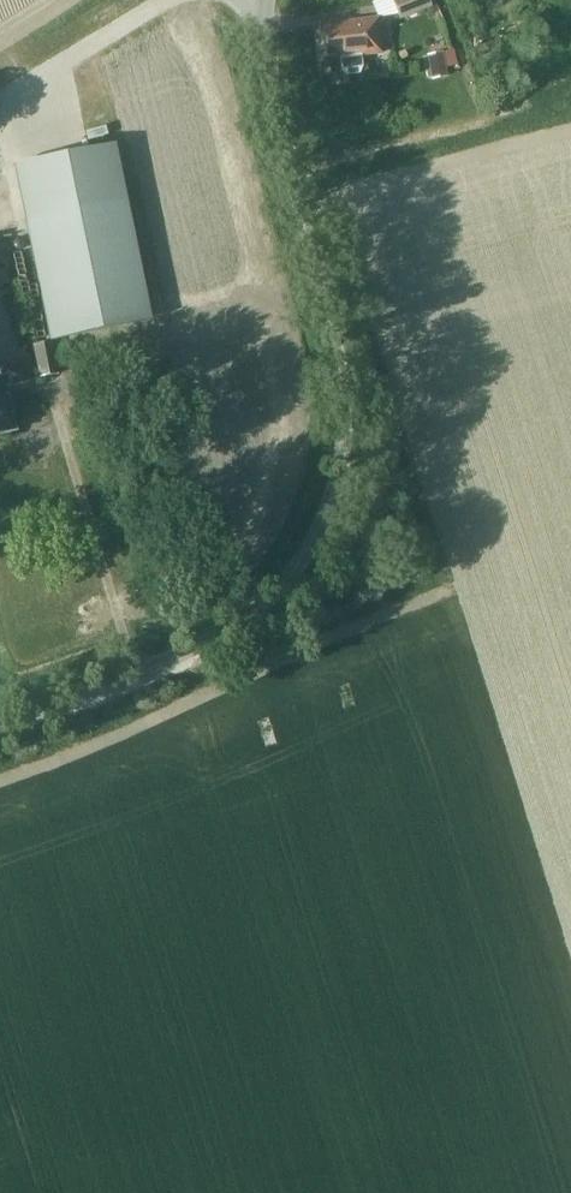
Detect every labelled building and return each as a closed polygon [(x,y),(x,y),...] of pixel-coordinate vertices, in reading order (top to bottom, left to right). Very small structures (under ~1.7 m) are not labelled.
[(431,0),(394,0),(400,16),(432,4),(431,0)] [(341,70),(345,75),(359,73),(361,67),(360,55),(383,54),(379,15),(339,20),(339,22),(322,24),(326,56),(340,55),(341,70)] [(454,64),(452,50),(427,55),(431,79),(447,76),(445,66),(454,64)] [(115,143),(13,165),(50,341),(152,320),(115,143)] [(4,233),(0,234),(0,382),(33,376),(14,285),(4,233)] [(59,373),(53,342),(32,346),(37,377),(59,373)] [(14,429),(6,392),(0,393),(0,431),(14,429)]
